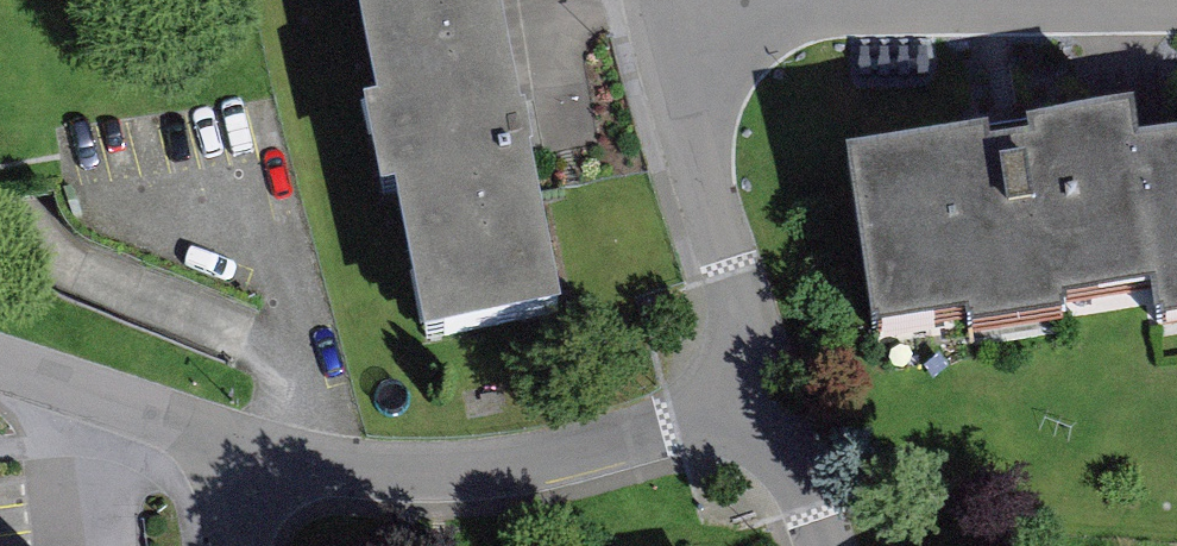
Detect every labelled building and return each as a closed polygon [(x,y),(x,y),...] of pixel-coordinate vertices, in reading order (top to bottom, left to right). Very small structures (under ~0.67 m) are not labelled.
[(431,342),(563,315),(499,0),(361,0),(431,342)] [(855,178),(878,349),(1176,308),(1176,206),(1170,163),(1166,131),(855,178)]
